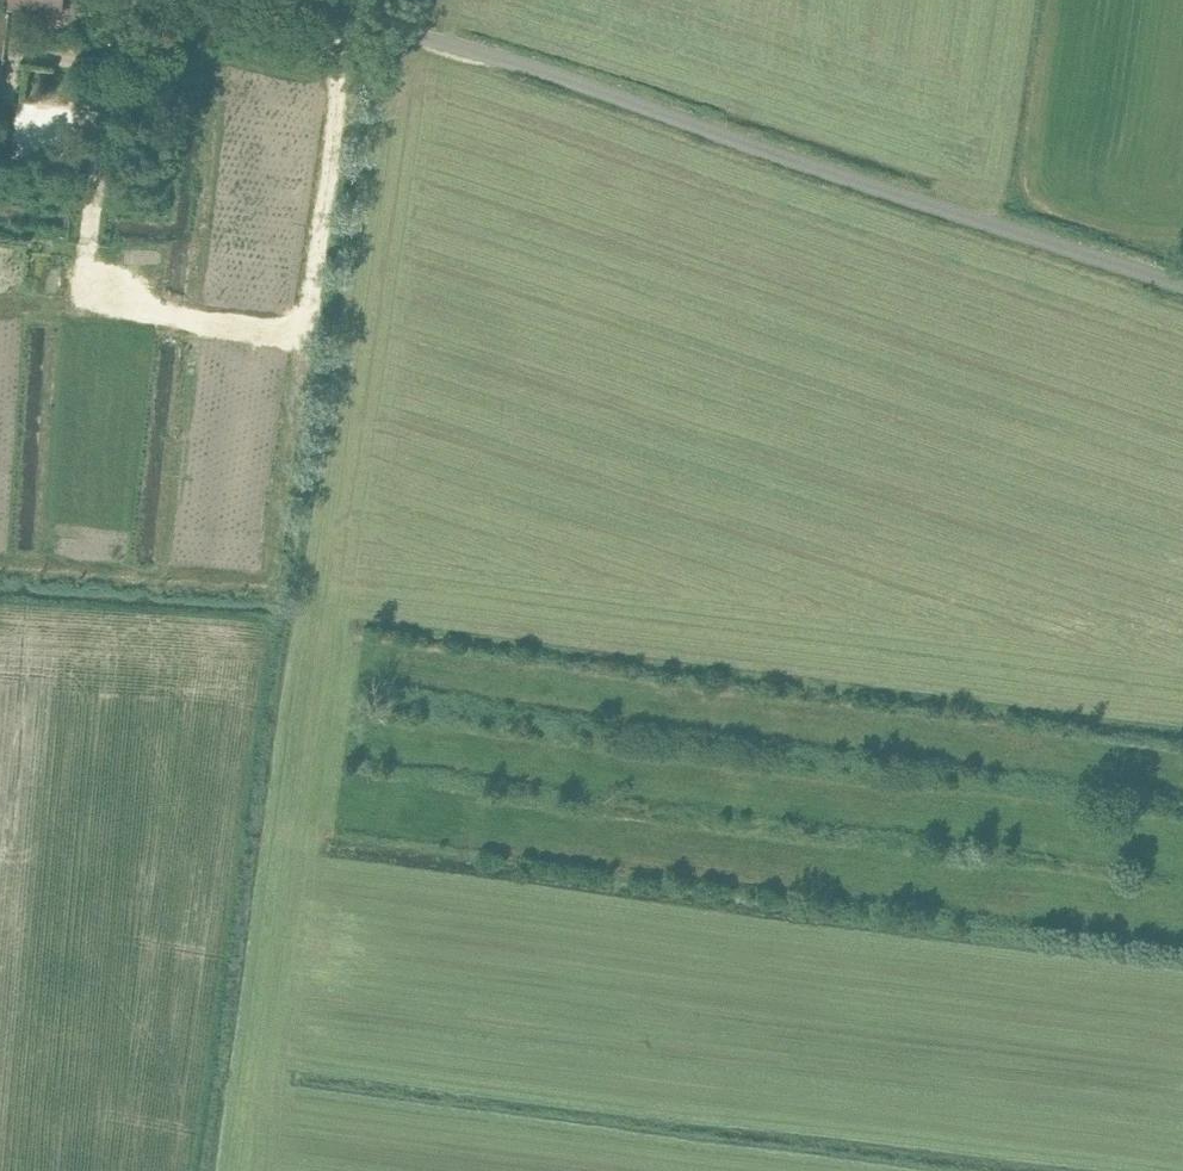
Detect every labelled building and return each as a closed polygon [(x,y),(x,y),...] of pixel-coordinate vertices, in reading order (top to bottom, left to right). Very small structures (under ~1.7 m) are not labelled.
[(62,0),(10,0),(9,9),(62,13),(62,0)]
